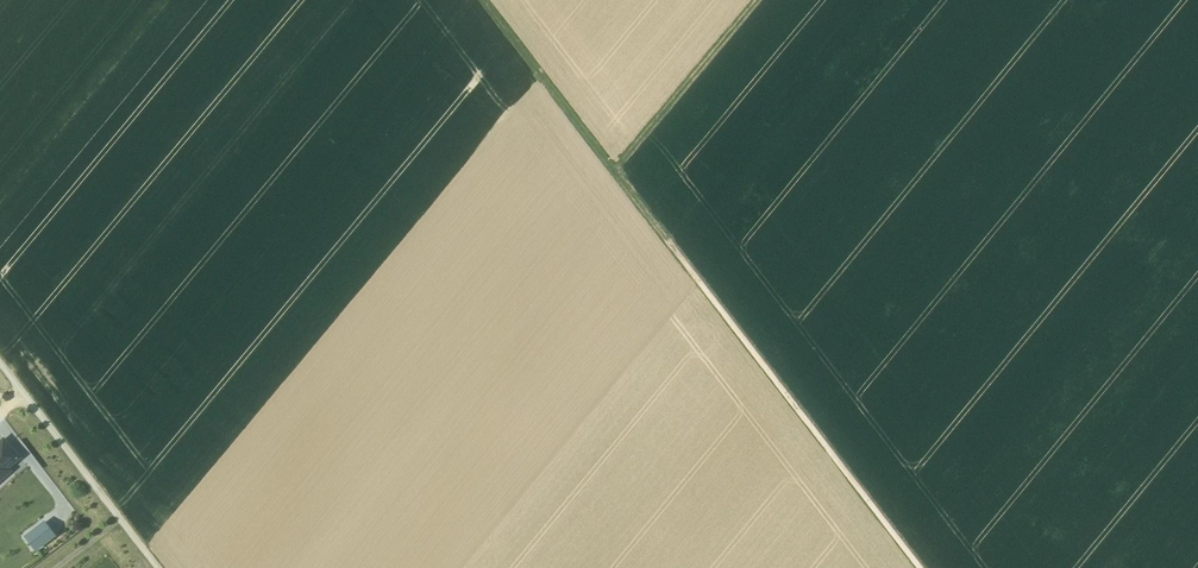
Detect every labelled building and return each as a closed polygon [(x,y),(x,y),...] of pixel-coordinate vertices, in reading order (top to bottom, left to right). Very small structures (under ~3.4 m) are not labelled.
[(8,468),(20,458),(4,440),(0,443),(0,459),(8,468)] [(11,471),(8,468),(0,459),(0,480),(11,471)] [(36,550),(54,536),(44,524),(26,538),(36,550)]
